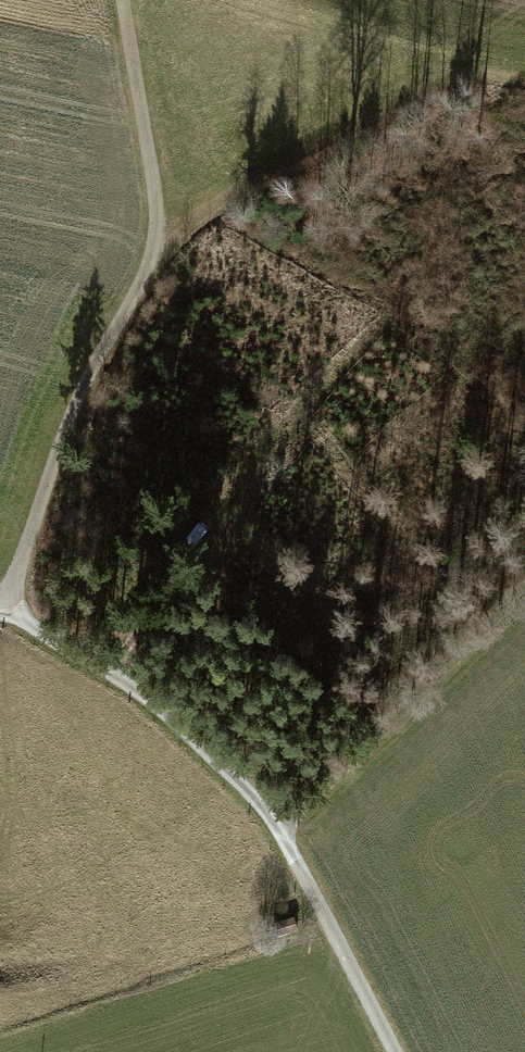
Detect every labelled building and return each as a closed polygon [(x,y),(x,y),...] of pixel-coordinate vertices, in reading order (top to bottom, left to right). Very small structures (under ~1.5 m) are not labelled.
[(273,923),(277,935),(297,929),(293,917),(273,923)]
